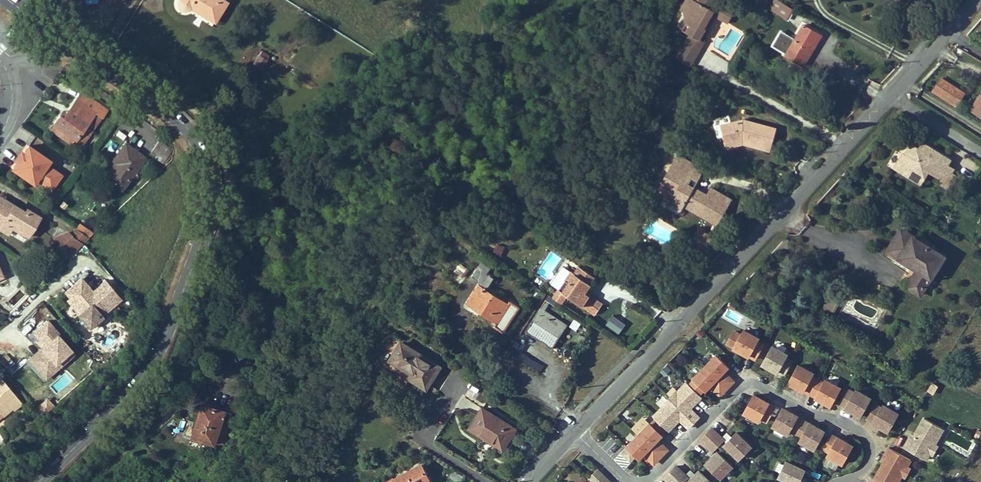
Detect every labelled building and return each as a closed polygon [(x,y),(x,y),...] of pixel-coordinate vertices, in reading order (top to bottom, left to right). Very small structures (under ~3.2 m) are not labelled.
[(222,0),(181,0),(181,1),(180,3),(180,5),(181,7),(182,8),(184,9),(186,10),(188,9),(190,9),(191,7),(214,22),(226,2),(222,0)] [(687,5),(711,19),(714,13),(727,21),(734,9),(718,0),(689,0),(687,5)] [(793,10),(777,0),(775,0),(770,8),(787,19),(793,10)] [(690,31),(680,50),(694,59),(703,44),(704,42),(704,41),(703,40),(702,39),(708,27),(701,23),(705,17),(710,20),(711,19),(687,5),(684,9),(691,13),(687,20),(694,25),(690,31)] [(505,14),(499,11),(495,18),(501,22),(505,14)] [(705,17),(701,23),(708,27),(710,28),(714,22),(710,20),(705,17)] [(694,25),(687,20),(683,27),(690,31),(694,25)] [(786,55),(802,65),(820,35),(804,25),(796,38),(792,45),(786,55)] [(792,45),(796,38),(788,33),(784,41),(792,45)] [(691,66),(694,59),(680,50),(676,57),(691,66)] [(262,67),(269,56),(262,52),(255,62),(262,67)] [(488,71),(480,66),(474,73),(481,78),(482,79),(488,71)] [(108,110),(81,91),(62,117),(59,115),(53,124),(76,141),(81,144),(91,130),(85,126),(95,113),(102,118),(108,110)] [(980,94),(970,110),(980,118),(980,94)] [(725,143),(743,139),(771,147),(776,128),(743,119),(721,125),(725,143)] [(76,141),(53,124),(50,129),(73,146),(76,141)] [(769,152),(771,147),(743,139),(725,143),(727,148),(743,144),(769,152)] [(916,164),(934,174),(941,162),(945,156),(926,145),(923,150),(905,140),(896,157),(890,167),(908,178),(916,164)] [(151,154),(162,162),(169,153),(171,150),(160,141),(151,154)] [(145,158),(124,144),(112,159),(117,163),(106,178),(121,189),(145,158)] [(49,161),(27,146),(22,153),(24,157),(21,162),(16,162),(11,169),(33,185),(36,180),(51,190),(61,176),(46,166),(49,161)] [(172,155),(169,153),(162,162),(165,164),(172,155)] [(678,169),(685,158),(677,153),(665,175),(669,177),(663,188),(673,194),(670,200),(668,202),(681,209),(683,206),(686,201),(720,221),(729,205),(724,202),(727,197),(710,187),(706,195),(693,187),(681,181),(686,173),(678,169)] [(886,165),(890,167),(896,157),(892,155),(886,165)] [(686,173),(681,181),(693,187),(704,169),(685,158),(678,169),(686,173)] [(934,174),(938,176),(941,178),(945,170),(948,166),(941,162),(934,174)] [(918,181),(916,164),(908,178),(916,183),(918,181)] [(952,174),(945,170),(941,178),(938,176),(935,182),(945,187),(952,174)] [(656,191),(670,200),(673,194),(663,188),(669,177),(665,175),(656,191)] [(727,197),(724,202),(729,205),(732,200),(727,197)] [(3,223),(11,228),(14,224),(29,233),(39,217),(26,209),(25,212),(4,199),(1,204),(0,203),(0,228),(3,223)] [(720,221),(686,201),(683,206),(717,226),(720,221)] [(3,223),(0,228),(0,230),(7,234),(11,228),(3,223)] [(11,228),(26,237),(29,233),(14,224),(11,228)] [(692,237),(707,245),(713,234),(698,226),(692,237)] [(90,237),(94,234),(85,228),(82,232),(90,237)] [(82,232),(77,229),(71,236),(82,244),(84,242),(90,237),(82,232)] [(451,239),(456,232),(452,230),(451,229),(446,235),(451,239)] [(901,230),(894,241),(888,250),(918,269),(907,287),(921,295),(927,286),(930,288),(935,280),(932,278),(944,256),(901,230)] [(75,251),(82,244),(71,236),(70,235),(53,239),(66,249),(68,246),(75,251)] [(496,242),(493,252),(501,255),(505,245),(496,242)] [(491,267),(481,261),(471,276),(480,283),(467,302),(497,322),(494,326),(503,332),(519,307),(510,301),(508,304),(486,289),(494,278),(487,273),(491,267)] [(464,275),(468,267),(459,263),(455,270),(464,275)] [(578,266),(573,274),(579,278),(584,270),(578,266)] [(46,273),(39,268),(37,272),(44,276),(46,273)] [(584,270),(579,278),(573,274),(570,272),(553,298),(561,303),(567,295),(583,306),(590,295),(585,292),(587,289),(594,277),(584,270)] [(42,278),(37,272),(32,276),(38,282),(42,278)] [(121,301),(104,282),(90,294),(77,280),(62,292),(68,300),(64,302),(88,329),(121,301)] [(833,289),(830,295),(839,300),(842,294),(833,289)] [(602,304),(590,295),(583,306),(595,314),(602,304)] [(833,312),(839,300),(830,295),(823,307),(833,312)] [(552,348),(567,325),(544,310),(541,307),(525,330),(552,348)] [(738,325),(743,316),(727,308),(722,316),(738,325)] [(611,314),(606,326),(620,333),(626,321),(611,314)] [(573,318),(570,326),(577,330),(581,322),(573,318)] [(38,340),(43,346),(40,348),(43,351),(31,362),(42,375),(70,350),(57,335),(59,333),(47,320),(32,334),(38,340)] [(749,356),(755,359),(763,346),(757,343),(759,339),(744,331),(742,335),(737,331),(729,345),(735,348),(734,349),(749,357),(749,356)] [(38,340),(35,342),(40,348),(43,346),(38,340)] [(440,367),(402,342),(390,360),(412,374),(410,378),(426,389),(440,367)] [(778,372),(784,375),(791,361),(786,358),(787,355),(773,347),(763,364),(778,372)] [(40,348),(28,359),(31,362),(43,351),(40,348)] [(73,354),(70,350),(42,375),(46,379),(73,354)] [(713,352),(702,364),(727,388),(732,383),(721,372),(723,371),(727,366),(713,352)] [(727,388),(702,364),(691,375),(705,389),(709,385),(711,383),(722,393),(727,388)] [(813,373),(798,365),(789,383),(803,391),(803,390),(809,394),(817,380),(811,377),(813,373)] [(721,372),(732,383),(734,381),(723,371),(721,372)] [(2,416),(12,408),(19,401),(0,378),(0,414),(2,416)] [(817,380),(809,394),(815,397),(829,405),(840,389),(825,381),(823,384),(817,380)] [(711,383),(709,385),(720,395),(722,393),(711,383)] [(672,401),(694,422),(699,417),(688,406),(690,405),(695,400),(684,389),(672,401)] [(853,393),(847,390),(840,403),(845,406),(845,407),(860,415),(869,398),(855,390),(853,393)] [(579,394),(574,400),(578,404),(583,398),(579,394)] [(769,403),(755,395),(745,413),(759,421),(761,418),(767,421),(770,415),(775,407),(769,404),(769,403)] [(672,401),(669,397),(657,409),(672,423),(676,418),(678,417),(689,427),(694,422),(672,401)] [(46,411),(53,405),(47,399),(40,405),(46,411)] [(214,445),(214,443),(217,435),(223,437),(231,414),(204,404),(195,428),(192,427),(189,434),(193,435),(192,438),(214,445)] [(875,404),(868,418),(873,421),(873,422),(887,430),(897,412),(883,404),(881,408),(875,404)] [(690,405),(688,406),(699,417),(701,415),(690,405)] [(482,408),(469,429),(502,449),(515,428),(482,408)] [(796,434),(803,420),(797,417),(798,416),(784,408),(774,426),(788,434),(790,430),(796,434)] [(678,417),(676,418),(687,429),(689,427),(678,417)] [(907,440),(903,447),(925,459),(928,454),(934,443),(942,428),(923,417),(912,437),(910,441),(907,440)] [(647,420),(635,432),(639,435),(661,456),(666,451),(655,440),(661,434),(647,420)] [(809,423),(803,420),(796,434),(801,437),(800,440),(814,448),(824,431),(809,423)] [(707,434),(719,445),(724,439),(723,438),(712,428),(707,434)] [(736,432),(725,444),(739,458),(751,446),(736,432)] [(713,451),(719,445),(707,434),(702,439),(712,450),(713,451)] [(223,437),(217,435),(214,443),(220,445),(223,437)] [(639,457),(643,453),(645,451),(656,461),(661,456),(639,435),(628,447),(629,448),(636,455),(639,457)] [(837,438),(831,435),(823,448),(829,451),(827,454),(841,463),(851,445),(837,437),(837,438)] [(655,440),(666,451),(667,449),(657,439),(655,440)] [(934,443),(928,454),(932,456),(938,446),(934,443)] [(889,447),(885,454),(888,456),(885,460),(874,480),(878,481),(898,481),(902,475),(908,465),(911,460),(889,447)] [(627,450),(634,456),(636,455),(629,448),(627,450)] [(627,450),(624,454),(631,460),(634,456),(627,450)] [(643,453),(654,463),(656,461),(645,451),(643,453)] [(712,457),(706,463),(721,477),(732,465),(718,451),(712,457)] [(779,476),(791,481),(799,481),(801,478),(804,470),(786,461),(779,476)] [(431,481),(422,464),(388,481),(430,481),(431,481)] [(671,471),(682,481),(688,477),(687,476),(676,465),(671,471)] [(908,465),(902,475),(906,478),(912,467),(908,465)] [(688,481),(711,481),(699,470),(694,476),(690,479),(688,481)] [(593,481),(594,481),(613,481),(602,471),(593,481)] [(671,471),(665,477),(670,481),(682,481),(671,471)]
